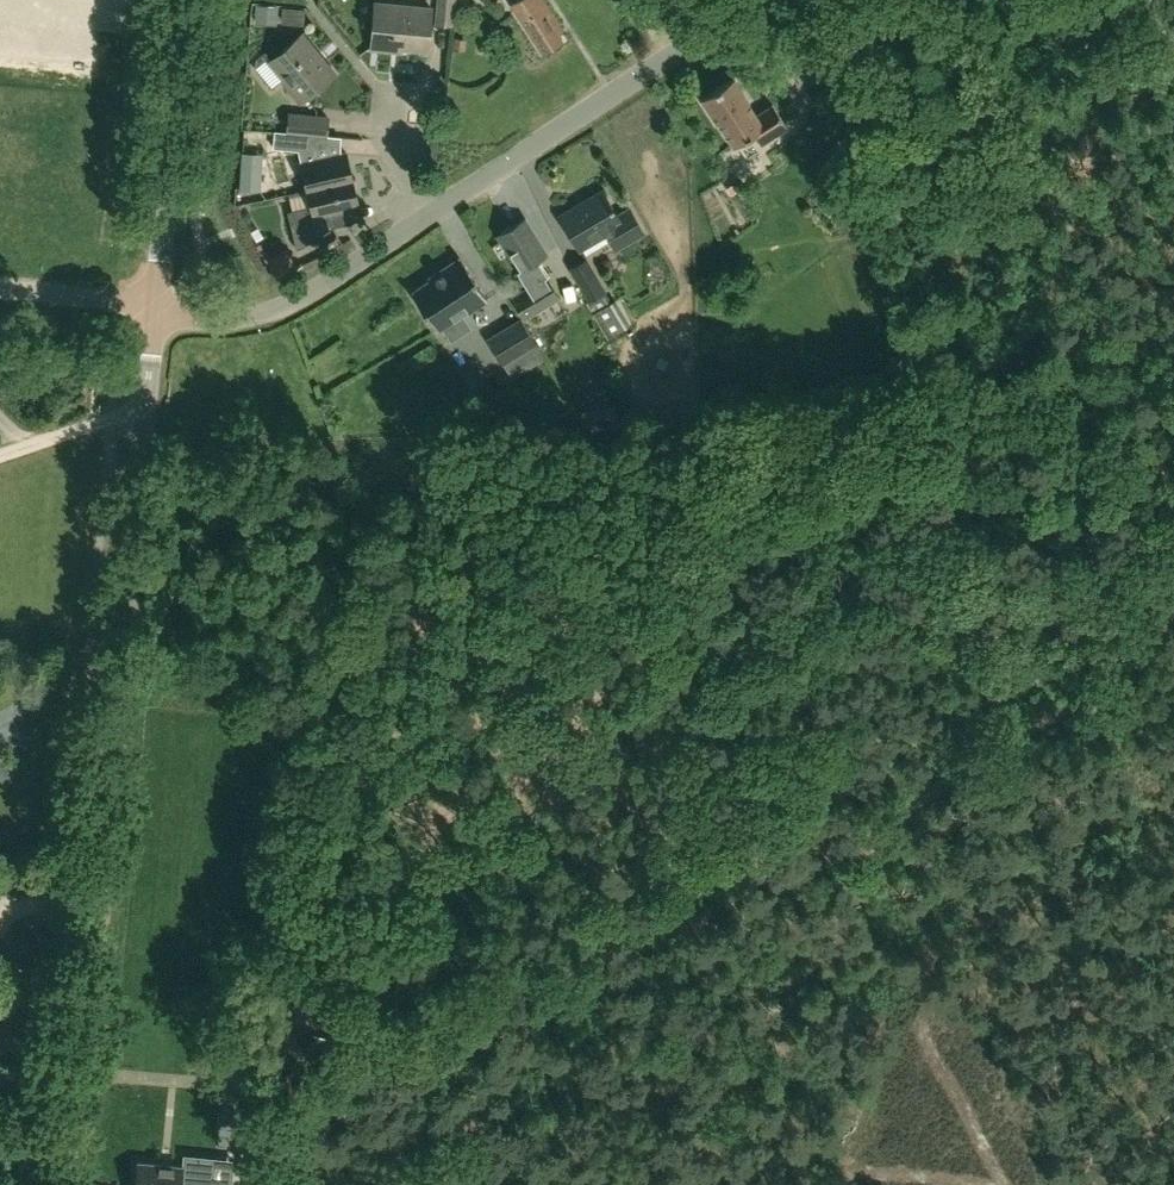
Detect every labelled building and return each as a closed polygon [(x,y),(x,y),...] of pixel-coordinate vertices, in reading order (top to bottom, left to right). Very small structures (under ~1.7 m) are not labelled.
[(434,24),(452,25),(455,0),(436,0),(434,24)] [(510,2),(542,52),(560,39),(555,32),(561,28),(543,0),(513,0),(510,2)] [(427,50),(431,9),(373,4),(369,48),(391,50),(391,46),(427,50)] [(300,101),(333,74),(300,35),(267,62),(300,101)] [(757,147),(783,129),(769,107),(752,117),(744,104),(745,103),(730,80),(697,101),(712,124),(714,123),(730,148),(742,141),(743,140),(749,135),(757,147)] [(287,111),(284,131),(314,136),(325,137),(328,115),(287,111)] [(312,152),(314,136),(284,131),(273,130),(272,147),(297,150),(300,162),(314,159),(312,152)] [(345,152),(314,159),(300,162),(306,190),(351,179),(345,152)] [(256,199),(276,198),(275,159),(255,160),(256,199)] [(357,206),(351,179),(306,190),(310,205),(286,211),(295,248),(300,247),(331,228),(328,213),(357,206)] [(629,208),(616,215),(602,190),(559,215),(578,249),(608,232),(612,229),(622,245),(643,233),(629,208)] [(523,319),(559,297),(537,258),(545,253),(524,218),(496,236),(527,287),(510,297),(523,319)] [(458,257),(457,257),(458,258),(427,278),(429,280),(412,291),(412,290),(410,292),(435,330),(437,329),(437,328),(485,297),(458,257)] [(586,257),(567,268),(587,301),(586,302),(607,338),(629,326),(614,299),(610,301),(606,293),(606,292),(586,257)] [(531,319),(543,341),(582,318),(569,297),(531,319)] [(520,318),(486,339),(501,363),(535,343),(523,323),(520,318)] [(521,383),(554,368),(544,345),(511,360),(521,383)] [(350,1022),(337,1020),(334,1039),(312,1034),(306,1058),(350,1070),(355,1045),(364,1044),(363,1026),(372,1028),(377,1004),(355,999),(350,1022)] [(135,1184),(193,1184),(195,1166),(137,1161),(135,1184)]
